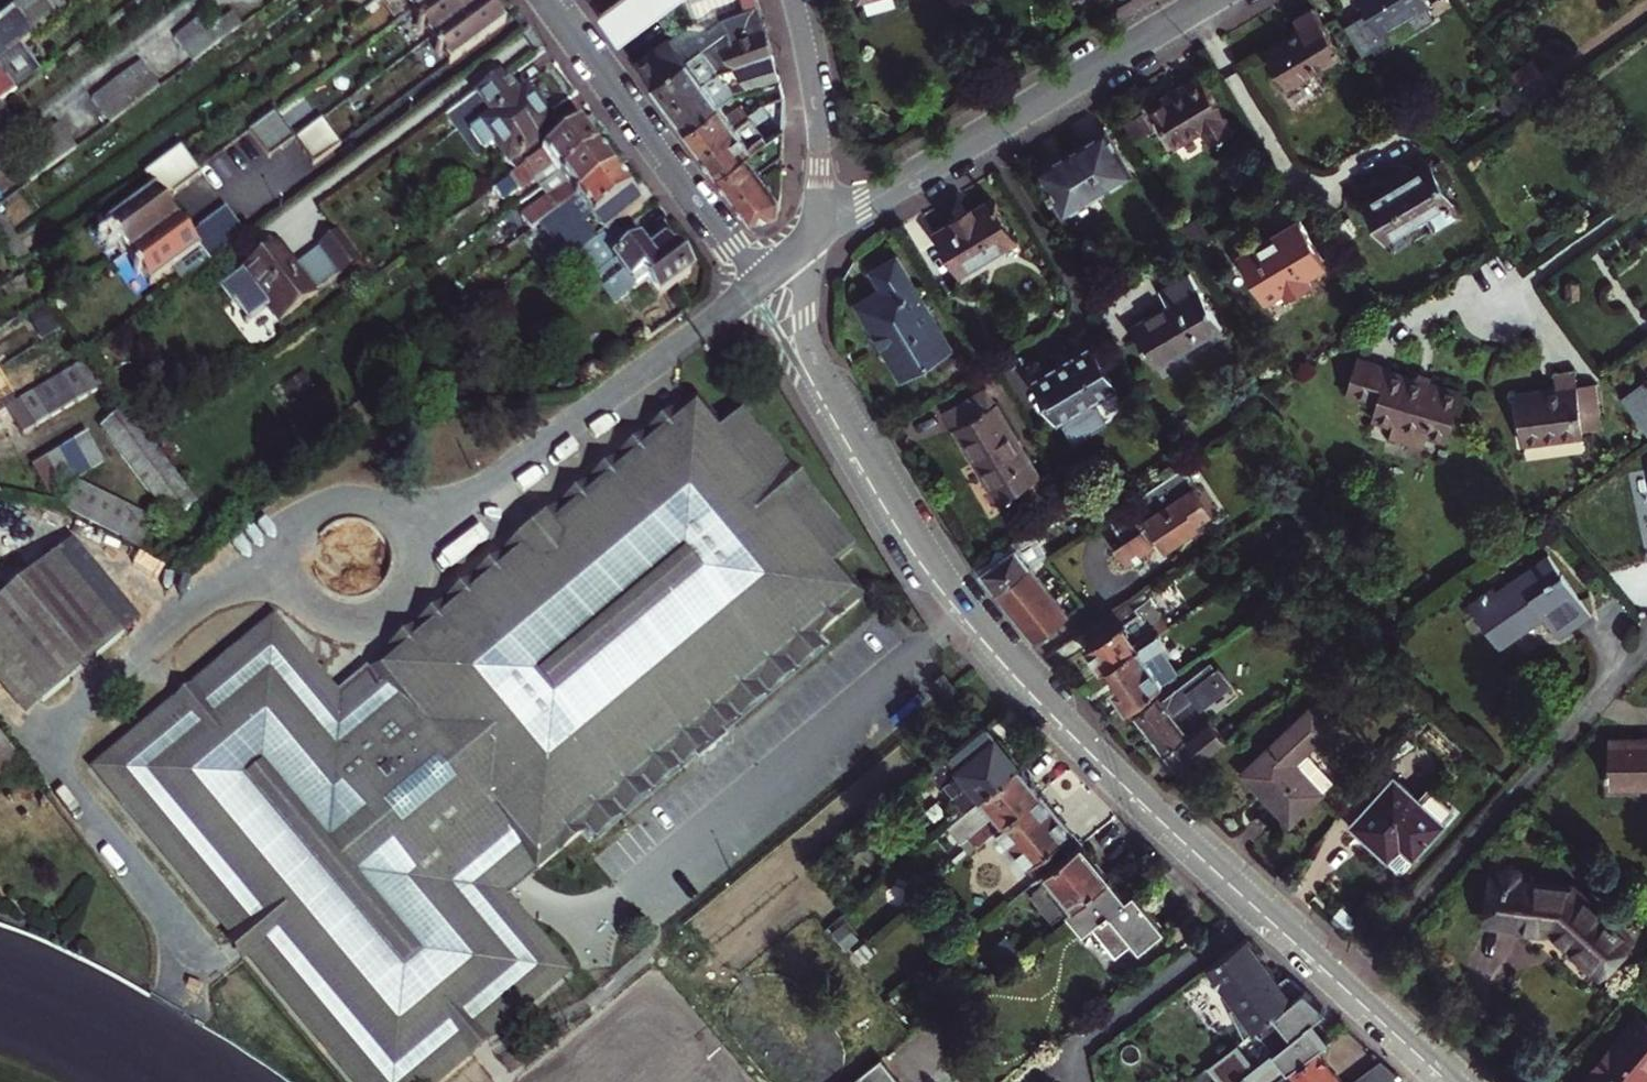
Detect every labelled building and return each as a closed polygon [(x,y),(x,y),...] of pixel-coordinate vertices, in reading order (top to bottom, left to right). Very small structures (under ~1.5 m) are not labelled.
[(0,21),(0,62),(1,61),(24,44),(84,0),(29,0),(0,21)] [(411,12),(426,0),(379,0),(376,2),(393,25),(411,12)] [(431,38),(483,0),(426,0),(411,12),(420,24),(416,26),(421,32),(424,30),(431,38)] [(506,24),(488,0),(483,0),(431,38),(439,50),(436,52),(441,59),(444,57),(450,65),(506,24)] [(601,12),(622,40),(675,0),(618,0),(601,12)] [(1431,8),(1426,0),(1359,0),(1367,13),(1344,28),(1361,57),(1385,43),(1382,38),(1431,8)] [(736,65),(772,54),(758,5),(721,15),(736,65)] [(189,46),(199,58),(224,40),(250,20),(241,7),(215,27),(206,16),(181,35),(189,46)] [(1295,19),(1306,39),(1272,59),(1287,85),(1341,54),(1314,8),(1295,19)] [(718,71),(718,70),(709,57),(718,50),(715,46),(720,43),(716,38),(687,58),(672,36),(637,61),(671,105),(718,71)] [(24,44),(1,61),(21,88),(44,71),(24,44)] [(779,77),(772,54),(736,65),(742,88),(779,77)] [(109,124),(135,105),(163,84),(154,71),(144,59),(116,80),(90,99),(99,112),(109,124)] [(3,101),(21,88),(1,61),(0,62),(0,103),(3,101)] [(1544,68),(1518,87),(1529,102),(1555,83),(1544,68)] [(687,128),(735,93),(718,70),(718,71),(671,105),(687,128)] [(515,174),(560,140),(511,73),(499,82),(496,77),(474,94),(492,118),(471,134),(485,154),(495,146),(515,174)] [(1183,85),(1184,86),(1151,106),(1174,145),(1202,129),(1212,144),(1234,132),(1200,75),(1183,85)] [(742,88),(750,115),(767,103),(784,98),(779,77),(742,88)] [(703,149),(750,115),(735,93),(687,128),(703,149)] [(720,172),(783,126),(784,98),(767,103),(750,115),(703,149),(720,172)] [(0,103),(0,138),(16,126),(19,124),(3,101),(0,103)] [(1142,111),(1124,122),(1133,137),(1152,126),(1142,111)] [(267,159),(294,139),(274,113),(248,132),(267,159)] [(321,119),(294,139),(313,164),(340,144),(321,119)] [(22,189),(48,170),(74,151),(63,137),(54,124),(29,144),(38,156),(12,175),(22,189)] [(515,174),(525,187),(557,164),(564,172),(597,147),(581,125),(560,140),(515,174)] [(783,126),(720,172),(752,215),(779,208),(780,192),(761,165),(782,150),(782,146),(783,126)] [(1105,130),(1040,169),(1065,211),(1130,173),(1105,130)] [(169,186),(171,189),(199,169),(182,146),(144,174),(159,193),(169,186)] [(548,218),(613,169),(597,147),(564,172),(569,180),(538,204),(548,218)] [(1429,164),(1365,202),(1387,239),(1411,224),(1418,237),(1458,213),(1429,164)] [(199,169),(171,189),(176,195),(204,176),(199,169)] [(592,221),(603,236),(623,222),(642,208),(613,169),(548,218),(542,222),(559,245),(592,221)] [(159,193),(161,197),(171,189),(169,186),(159,193)] [(171,189),(161,197),(165,202),(176,195),(171,189)] [(161,197),(159,193),(103,235),(105,238),(161,197)] [(123,261),(178,220),(165,202),(161,197),(105,238),(109,243),(105,246),(110,253),(114,250),(123,261)] [(935,231),(958,270),(1014,238),(992,197),(973,209),(971,205),(952,216),(954,220),(935,231)] [(133,283),(137,280),(142,287),(170,267),(182,283),(204,267),(246,235),(227,209),(199,229),(207,239),(198,246),(190,235),(189,236),(178,220),(123,261),(132,274),(128,277),(133,283)] [(4,243),(14,235),(0,217),(0,238),(4,243)] [(1303,221),(1242,257),(1268,302),(1288,290),(1293,299),(1315,286),(1310,277),(1329,265),(1303,221)] [(640,244),(623,222),(603,236),(582,252),(619,302),(637,289),(646,282),(659,299),(691,275),(674,252),(672,253),(656,232),(640,244)] [(207,239),(199,229),(190,235),(198,246),(207,239)] [(218,286),(230,302),(234,299),(248,318),(268,303),(278,318),(342,271),(322,244),(295,264),(290,267),(282,255),(286,252),(278,241),(218,286)] [(290,267),(295,264),(286,252),(282,255),(290,267)] [(880,288),(856,302),(900,376),(949,348),(894,255),(870,270),(880,288)] [(1132,326),(1156,368),(1223,330),(1191,274),(1159,293),(1167,306),(1132,326)] [(1115,386),(1091,345),(1034,378),(1057,418),(1062,415),(1065,420),(1061,422),(1073,441),(1105,418),(1090,400),(1115,386)] [(90,359),(76,366),(93,395),(109,385),(90,359)] [(93,395),(76,366),(63,374),(79,403),(93,395)] [(1353,368),(1349,409),(1378,412),(1377,426),(1452,434),(1456,386),(1385,378),(1385,372),(1353,368)] [(1555,375),(1557,389),(1515,394),(1521,443),(1581,437),(1574,373),(1555,375)] [(79,403),(63,374),(48,383),(65,411),(79,403)] [(65,411),(48,383),(35,391),(51,419),(65,411)] [(1644,385),(1621,401),(1646,435),(1646,389),(1644,385)] [(989,388),(948,412),(1001,502),(1042,478),(989,388)] [(35,391),(22,399),(38,427),(51,419),(35,391)] [(22,399),(8,407),(24,435),(38,427),(22,399)] [(518,541),(377,658),(370,664),(373,667),(369,671),(370,673),(363,680),(368,686),(355,697),(350,690),(336,701),(269,620),(187,688),(194,696),(182,707),(175,698),(94,765),(235,934),(241,928),(253,942),(246,947),(358,1081),(426,1081),(467,1048),(461,1042),(474,1031),(480,1038),(561,972),(495,892),(529,864),(532,866),(536,863),(539,866),(580,832),(588,842),(690,757),(694,761),(696,764),(729,737),(727,734),(724,730),(823,648),(815,638),(856,604),(853,600),(857,597),(832,567),(849,552),(835,535),(753,436),(738,419),(721,433),(696,403),(691,407),(687,402),(680,408),(546,518),(518,541)] [(546,518),(680,408),(676,404),(542,514),(546,518)] [(195,504),(124,411),(102,427),(123,454),(172,520),(195,504)] [(753,436),(835,535),(840,531),(758,431),(753,436)] [(104,462),(89,435),(74,443),(90,470),(104,462)] [(90,470),(74,443),(60,451),(75,479),(90,470)] [(1166,479),(1135,500),(1145,514),(1218,465),(1208,450),(1182,468),(1166,479)] [(75,479),(60,451),(46,460),(61,487),(75,479)] [(46,460),(31,468),(47,495),(61,487),(46,460)] [(1140,531),(1146,539),(1155,533),(1231,483),(1218,465),(1145,514),(1151,523),(1140,531)] [(1155,533),(1146,539),(1153,549),(1179,530),(1177,528),(1184,524),(1191,534),(1225,511),(1223,507),(1240,496),(1231,483),(1155,533)] [(75,513),(87,488),(81,485),(61,506),(75,513)] [(102,494),(87,488),(75,513),(90,520),(102,494)] [(116,501),(102,494),(90,520),(104,527),(116,501)] [(6,500),(0,503),(0,578),(33,564),(6,500)] [(130,507),(116,501),(104,527),(118,533),(130,507)] [(132,540),(144,514),(130,507),(118,533),(132,540)] [(144,514),(132,540),(146,547),(160,521),(144,514)] [(1013,543),(974,566),(995,594),(1034,570),(1039,567),(1051,559),(1031,532),(1013,543)] [(377,658),(518,541),(515,537),(372,653),(377,658)] [(119,636),(135,623),(68,542),(52,555),(0,598),(0,689),(22,716),(38,703),(119,636)] [(1500,648),(1519,634),(1517,630),(1543,611),(1560,634),(1592,612),(1549,552),(1538,559),(1541,563),(1511,584),(1508,580),(1471,606),(1500,648)] [(995,594),(1008,609),(1045,584),(1034,570),(995,594)] [(1008,609),(1019,624),(1057,599),(1045,584),(1008,609)] [(1147,593),(1133,603),(1145,622),(1160,612),(1147,593)] [(1099,667),(1104,663),(1157,628),(1166,622),(1160,612),(1145,622),(1133,603),(1129,597),(1107,612),(1092,621),(1076,633),(1099,667)] [(1057,599),(1019,624),(1028,636),(1032,640),(1069,615),(1057,599)] [(175,698),(182,707),(194,696),(187,688),(269,620),(336,701),(350,690),(355,697),(368,686),(363,680),(370,673),(369,671),(373,667),(370,664),(336,692),(269,612),(86,765),(228,934),(222,939),(239,960),(245,954),(352,1081),(358,1081),(246,947),(253,942),(241,928),(235,934),(94,765),(175,698)] [(1113,684),(1126,704),(1157,682),(1178,668),(1160,642),(1164,639),(1157,628),(1104,663),(1116,681),(1113,684)] [(823,648),(724,730),(727,734),(826,652),(823,648)] [(1129,710),(1174,778),(1221,744),(1204,719),(1200,722),(1182,734),(1177,726),(1176,727),(1168,715),(1192,699),(1195,704),(1223,686),(1224,687),(1225,686),(1210,663),(1158,698),(1154,693),(1129,710)] [(933,683),(946,699),(955,691),(943,676),(933,683)] [(1292,821),(1335,781),(1308,751),(1333,727),(1315,706),(1246,772),(1292,821)] [(994,737),(985,727),(937,768),(945,777),(949,781),(953,778),(962,788),(957,791),(961,796),(960,797),(970,808),(1020,766),(995,736),(994,737)] [(18,765),(7,751),(0,742),(0,778),(18,765)] [(1646,791),(1646,744),(1609,744),(1608,790),(1646,791)] [(690,757),(588,842),(592,846),(694,761),(690,757)] [(1020,766),(970,808),(956,819),(978,846),(998,830),(1042,793),(1020,766)] [(1454,809),(1403,766),(1352,826),(1397,865),(1403,866),(1454,809)] [(1083,843),(1042,793),(998,830),(1030,868),(1034,865),(1042,875),(1047,871),(1083,843)] [(1111,876),(1083,843),(1047,871),(1054,880),(1033,897),(1054,921),(1068,910),(1111,876)] [(569,973),(504,894),(534,869),(532,866),(529,864),(495,892),(561,972),(480,1038),(474,1031),(461,1042),(467,1048),(426,1081),(438,1081),(569,973)] [(1491,878),(1486,922),(1519,927),(1518,930),(1544,933),(1544,930),(1550,931),(1598,979),(1630,946),(1570,887),(1524,881),(1524,874),(1521,872),(1519,870),(1515,868),(1511,867),(1508,867),(1504,868),(1501,869),(1498,871),(1497,877),(1491,878)] [(1127,896),(1111,876),(1068,910),(1086,932),(1094,925),(1118,955),(1134,941),(1140,948),(1165,928),(1135,890),(1127,896)] [(1243,937),(1203,967),(1233,1005),(1227,1010),(1240,1040),(1254,1029),(1304,991),(1286,974),(1278,981),(1243,937)] [(1304,991),(1254,1029),(1272,1052),(1252,1067),(1239,1049),(1210,1071),(1218,1081),(1270,1081),(1314,1049),(1323,1041),(1309,1023),(1326,1010),(1304,991)] [(1635,1017),(1581,1081),(1646,1081),(1646,1028),(1635,1017)] [(1270,1081),(1340,1081),(1314,1049),(1270,1081)] [(887,1052),(850,1081),(898,1081),(906,1076),(887,1052)] [(1396,1075),(1392,1071),(1388,1074),(1378,1060),(1350,1081),(1385,1081),(1396,1075)]
